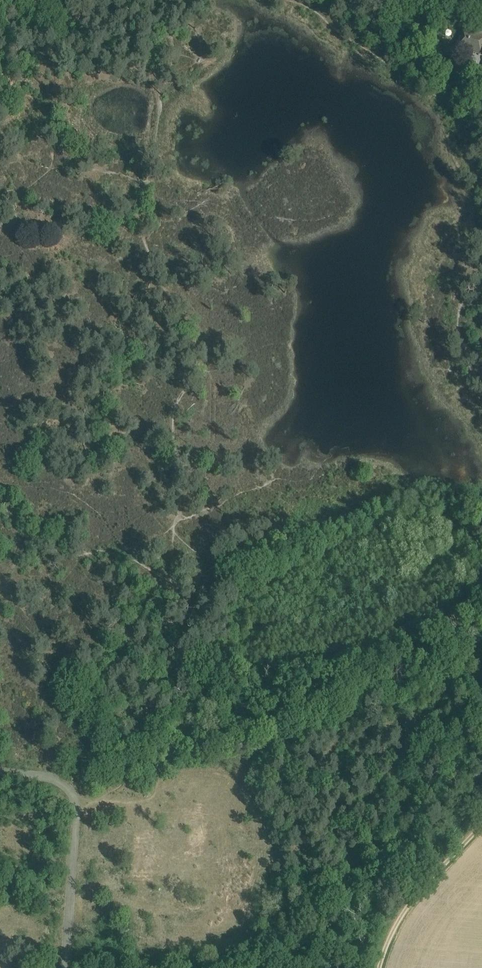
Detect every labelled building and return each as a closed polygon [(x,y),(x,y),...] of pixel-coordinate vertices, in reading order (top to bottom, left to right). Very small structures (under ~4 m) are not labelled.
[(463,30),(460,38),(463,39),(460,46),(480,53),(481,50),(481,36),(463,30)]
